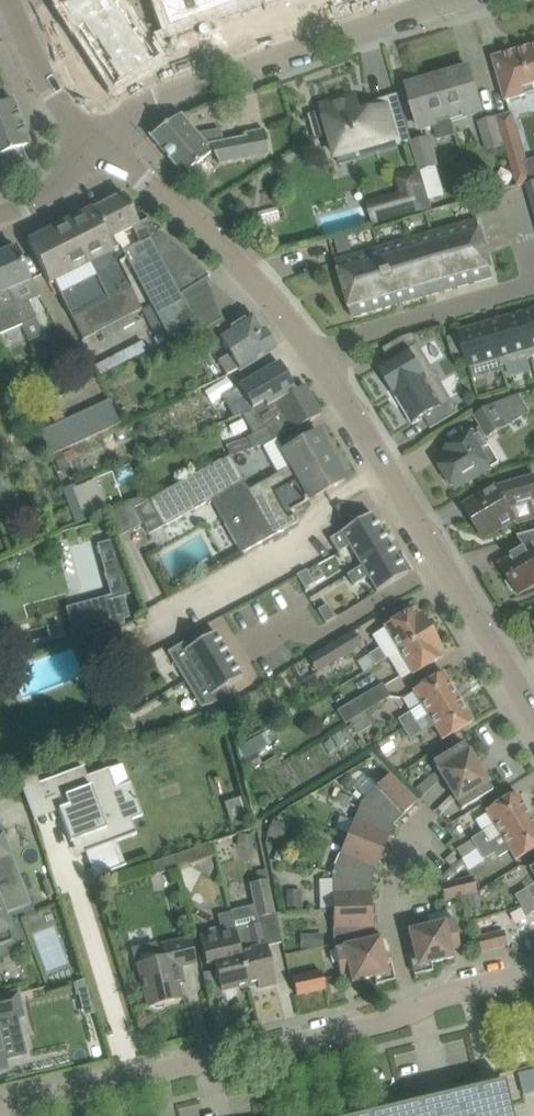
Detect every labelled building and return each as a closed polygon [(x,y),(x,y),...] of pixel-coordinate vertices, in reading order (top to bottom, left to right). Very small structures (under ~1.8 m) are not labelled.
[(78,30),(120,2),(118,0),(59,0),(78,30)] [(169,29),(196,19),(189,0),(158,0),(169,29)] [(196,19),(221,10),(217,0),(189,0),(196,19)] [(221,10),(246,2),(245,0),(217,0),(221,10)] [(120,2),(78,30),(96,58),(138,30),(120,2)] [(138,30),(96,58),(115,87),(157,59),(138,30)] [(495,58),(508,100),(533,92),(533,46),(495,58)] [(470,68),(440,76),(452,120),(483,111),(470,68)] [(452,120),(440,76),(409,85),(422,128),(434,125),(439,140),(457,134),(452,120)] [(323,109),(308,114),(316,139),(331,134),(337,158),(397,140),(400,148),(412,144),(404,116),(393,119),(389,105),(362,112),(357,95),(322,105),(323,109)] [(29,167),(22,148),(31,144),(14,99),(0,104),(0,179),(29,167)] [(181,113),(150,135),(184,176),(212,152),(219,162),(269,153),(265,134),(224,141),(219,130),(196,135),(181,113)] [(507,145),(519,186),(533,182),(533,181),(533,158),(527,161),(513,113),(498,118),(507,145)] [(488,151),(507,145),(498,118),(479,123),(488,151)] [(414,141),(422,169),(430,199),(445,195),(437,166),(440,166),(432,136),(414,141)] [(422,169),(399,175),(405,194),(393,197),(398,213),(392,215),(394,221),(434,210),(430,199),(422,169)] [(116,238),(124,253),(134,248),(126,234),(134,230),(142,244),(163,232),(150,218),(139,224),(124,194),(94,210),(111,241),(116,238)] [(116,251),(111,241),(94,210),(29,242),(39,261),(50,283),(54,281),(84,340),(143,309),(118,264),(125,260),(119,249),(116,251)] [(449,290),(494,277),(478,220),(470,223),(433,233),(411,240),(381,248),(371,251),(337,261),(353,317),(397,305),(427,296),(449,290)] [(372,231),(357,235),(360,247),(375,243),(372,231)] [(196,336),(198,335),(202,331),(182,295),(210,277),(163,232),(142,244),(134,248),(124,253),(174,345),(196,336)] [(348,235),(335,239),(339,251),(352,248),(348,235)] [(0,254),(0,270),(24,325),(37,320),(29,302),(41,296),(33,278),(30,279),(16,247),(0,254)] [(0,270),(0,334),(1,336),(24,325),(0,270)] [(533,357),(533,311),(521,315),(533,357)] [(533,357),(521,315),(491,323),(503,365),(533,357)] [(202,331),(198,335),(210,353),(224,344),(231,356),(220,363),(229,376),(239,369),(240,370),(276,347),(266,330),(263,332),(253,317),(231,331),(224,319),(202,331)] [(503,365),(491,323),(460,332),(461,334),(448,338),(455,361),(467,357),(470,366),(500,357),(502,366),(503,365)] [(380,367),(397,396),(437,372),(414,334),(403,337),(384,349),(391,360),(380,367)] [(101,372),(149,350),(144,341),(97,362),(101,372)] [(258,406),(260,411),(296,390),(280,362),(240,385),(240,386),(223,396),(229,407),(247,397),(253,409),(258,406)] [(437,372),(397,396),(414,424),(425,417),(432,428),(460,411),(437,372)] [(258,406),(253,409),(243,415),(254,434),(248,437),(253,449),(280,437),(293,430),(322,413),(306,385),(296,390),(260,411),(258,406)] [(438,460),(447,474),(445,475),(451,485),(453,484),(457,489),(493,467),(483,450),(488,447),(484,440),(508,425),(531,412),(521,394),(494,403),(475,415),(483,427),(442,451),(445,456),(438,460)] [(110,400),(75,416),(86,440),(121,424),(110,400)] [(86,440),(75,416),(41,432),(52,456),(86,440)] [(321,433),(319,431),(285,451),(275,456),(284,471),(250,490),(245,481),(211,500),(211,501),(220,518),(241,554),(272,537),(297,523),(290,511),(327,490),(346,479),(345,477),(341,480),(330,461),(334,458),(332,456),(320,434),(321,433)] [(114,435),(105,439),(112,454),(121,449),(114,435)] [(122,445),(126,455),(134,452),(130,441),(122,445)] [(220,461),(150,500),(165,526),(183,516),(191,512),(211,501),(211,500),(245,481),(231,456),(221,462),(220,461)] [(533,500),(533,499),(533,476),(498,487),(498,486),(465,506),(485,539),(517,519),(519,524),(533,520),(533,503),(533,500)] [(76,484),(64,489),(78,523),(89,518),(87,514),(83,516),(73,489),(77,487),(76,484)] [(343,503),(336,507),(342,519),(350,514),(343,503)] [(125,514),(124,514),(132,530),(142,524),(134,509),(125,514)] [(350,547),(359,563),(391,544),(373,514),(330,540),(339,554),(350,547)] [(513,558),(501,565),(510,580),(507,582),(512,591),(515,589),(519,595),(533,585),(533,530),(520,534),(518,535),(525,547),(511,555),(513,558)] [(409,574),(391,544),(359,563),(362,567),(347,575),(354,586),(368,578),(377,593),(409,574)] [(306,569),(297,575),(298,577),(305,588),(314,583),(306,569)] [(124,595),(68,611),(76,639),(125,626),(123,620),(131,618),(124,595)] [(327,604),(318,610),(326,623),(335,617),(327,604)] [(383,627),(398,651),(432,630),(421,612),(418,615),(414,608),(395,620),(383,627)] [(432,630),(398,651),(413,675),(443,656),(439,650),(443,648),(432,630)] [(352,631),(322,649),(331,664),(361,645),(352,631)] [(168,652),(185,681),(229,654),(216,632),(199,642),(195,635),(168,652)] [(369,655),(375,665),(387,657),(381,648),(369,655)] [(243,677),(229,654),(185,681),(201,708),(214,703),(230,694),(226,687),(243,677)] [(413,691),(427,715),(459,696),(444,672),(413,691)] [(338,710),(346,724),(349,722),(351,725),(343,730),(346,735),(354,729),(357,735),(372,725),(364,712),(391,696),(383,683),(338,710)] [(459,696),(427,715),(442,739),(455,732),(474,721),(459,696)] [(124,700),(114,704),(120,718),(130,714),(124,700)] [(398,718),(404,729),(416,722),(410,711),(398,718)] [(130,714),(120,718),(125,733),(135,729),(130,714)] [(416,722),(404,729),(410,739),(422,732),(416,722)] [(348,742),(341,731),(332,736),(339,747),(348,742)] [(264,736),(241,746),(245,757),(269,746),(264,736)] [(387,738),(377,744),(384,754),(393,749),(387,738)] [(337,749),(331,739),(324,743),(330,754),(337,749)] [(433,761),(448,785),(480,766),(471,750),(469,750),(465,742),(433,761)] [(264,766),(258,756),(243,765),(249,775),(264,766)] [(480,766),(448,785),(462,809),(494,790),(489,782),(490,781),(480,766)] [(84,767),(39,783),(45,799),(54,796),(71,842),(81,838),(95,876),(94,876),(95,877),(96,877),(127,866),(126,864),(121,866),(113,843),(107,829),(132,819),(144,815),(131,783),(116,788),(109,768),(88,776),(84,767)] [(362,801),(395,823),(417,802),(404,788),(390,774),(362,801)] [(341,785),(352,791),(357,783),(346,777),(341,785)] [(464,846),(470,854),(500,837),(532,817),(517,793),(486,812),(493,824),(483,831),(484,832),(470,840),(471,841),(464,846)] [(340,794),(337,802),(348,808),(352,800),(340,794)] [(231,820),(249,815),(243,797),(225,803),(231,820)] [(347,837),(384,851),(395,823),(362,801),(353,823),(347,837)] [(452,867),(443,876),(448,882),(466,866),(468,869),(494,853),(495,852),(498,858),(509,851),(515,861),(533,849),(533,820),(532,817),(500,837),(470,854),(459,861),(452,867)] [(287,825),(273,820),(268,836),(281,841),(287,825)] [(253,849),(254,835),(239,834),(237,848),(253,849)] [(333,872),(372,880),(384,851),(347,837),(333,872)] [(0,842),(0,879),(17,872),(5,840),(0,842)] [(196,862),(192,847),(178,851),(178,854),(174,855),(177,868),(196,862)] [(177,868),(174,855),(153,862),(157,873),(177,868)] [(233,917),(236,928),(249,984),(257,982),(259,987),(277,983),(261,917),(276,914),(265,870),(257,872),(259,881),(250,884),(256,912),(233,917)] [(334,910),(373,909),(372,880),(333,872),(333,879),(334,910)] [(442,884),(445,899),(467,894),(478,892),(474,877),(442,884)] [(515,896),(521,906),(533,899),(527,889),(515,896)] [(287,892),(287,908),(301,908),(301,892),(287,892)] [(478,892),(467,894),(470,908),(481,906),(478,892)] [(521,906),(527,916),(533,912),(533,900),(533,899),(521,906)] [(14,939),(0,905),(0,945),(14,939)] [(335,948),(374,939),(373,909),(334,910),(335,948)] [(452,949),(461,946),(455,920),(410,931),(417,961),(423,964),(425,973),(434,970),(432,963),(454,957),(452,949)] [(249,984),(236,928),(221,931),(220,927),(208,930),(209,934),(200,936),(208,966),(216,964),(217,970),(204,973),(208,991),(221,989),(222,991),(249,984)] [(478,938),(481,951),(508,944),(504,931),(478,938)] [(301,935),(303,949),(317,947),(316,933),(301,935)] [(380,938),(374,939),(335,948),(341,975),(351,973),(353,982),(375,976),(377,984),(386,982),(384,973),(387,968),(380,938)] [(135,947),(139,964),(149,1008),(154,1007),(157,1009),(164,1007),(166,1004),(182,1000),(178,986),(185,984),(180,966),(197,962),(191,939),(158,947),(156,942),(135,947)] [(326,989),(323,972),(294,978),(297,995),(326,989)] [(78,999),(80,1005),(89,1002),(83,984),(73,987),(76,999),(78,999)] [(11,1026),(9,1018),(23,1015),(18,992),(0,996),(0,1029),(11,1026)] [(505,1080),(445,1095),(446,1096),(419,1103),(419,1101),(413,1102),(414,1104),(387,1110),(387,1109),(381,1110),(382,1112),(363,1115),(514,1115),(505,1080)]
